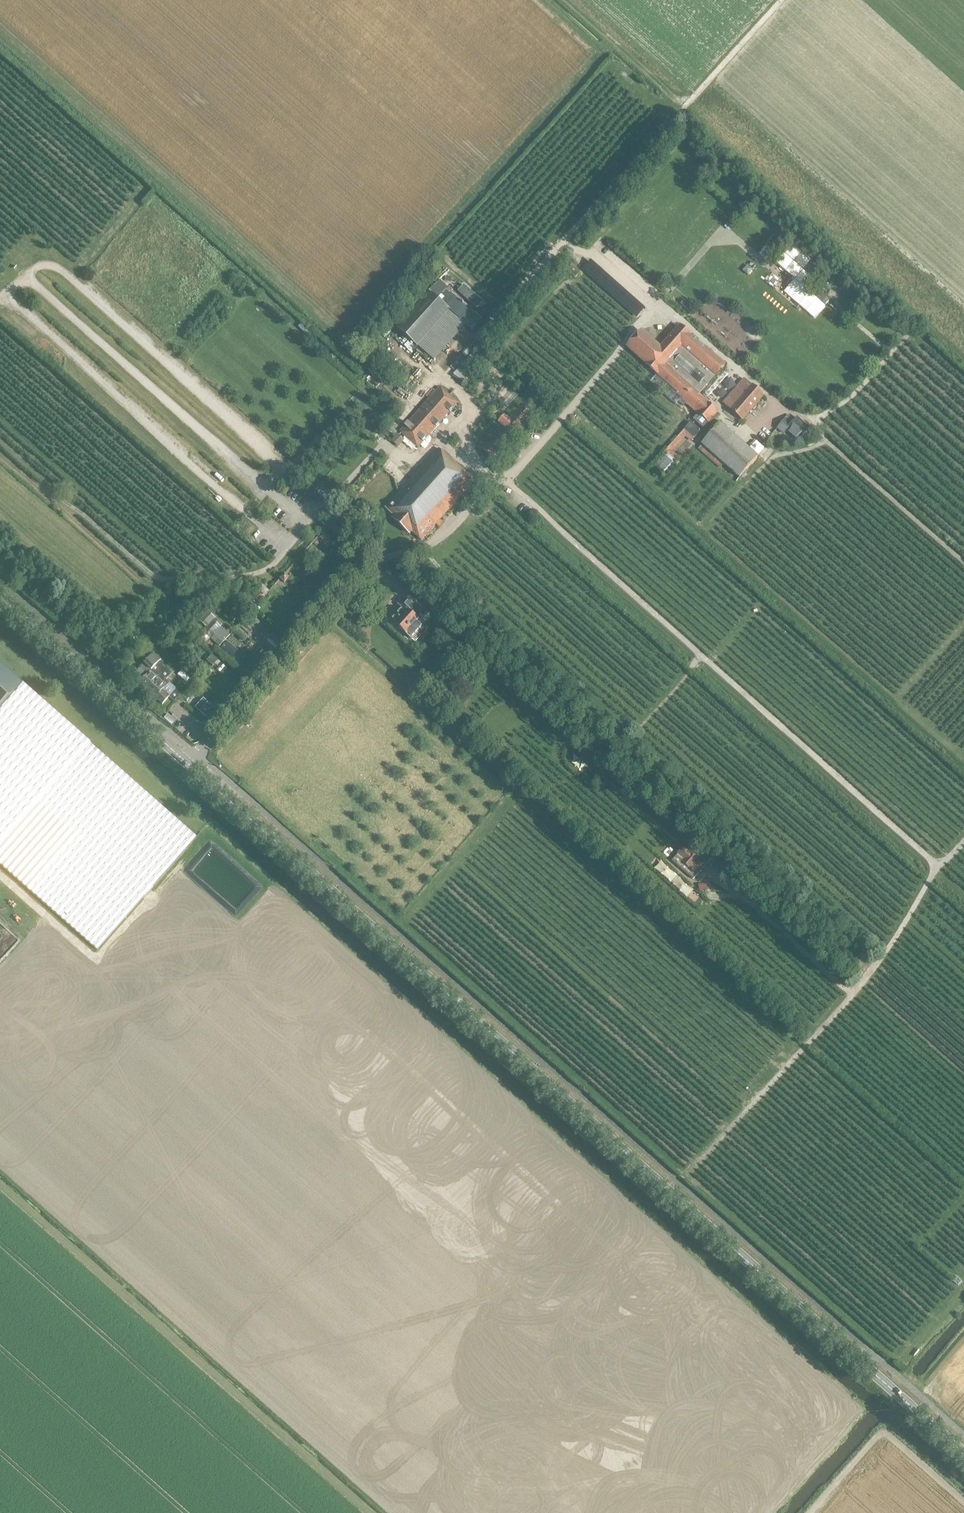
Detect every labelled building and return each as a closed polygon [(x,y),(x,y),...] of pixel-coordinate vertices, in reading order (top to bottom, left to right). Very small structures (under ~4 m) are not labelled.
[(720,180),(716,184),(738,206),(742,202),(720,180)] [(820,267),(800,250),(805,245),(797,239),(793,243),(792,242),(775,262),(763,276),(773,285),(785,270),(786,269),(805,285),(816,272),(820,267)] [(646,308),(591,260),(582,270),(637,318),(646,308)] [(398,329),(418,348),(435,362),(468,326),(473,331),(483,320),(440,282),(398,329)] [(693,311),(685,303),(681,308),(690,315),(693,311)] [(627,349),(656,376),(650,382),(676,405),(682,398),(699,414),(694,420),(704,429),(718,413),(699,396),(725,366),(681,327),(661,349),(642,332),(627,349)] [(473,353),(471,355),(454,375),(462,382),(477,366),(482,361),(473,353)] [(721,390),(718,388),(714,396),(724,401),(735,383),(727,379),(721,390)] [(743,421),(764,396),(745,380),(724,404),(743,421)] [(459,403),(443,389),(440,387),(399,432),(418,449),(459,403)] [(494,460),(542,406),(530,395),(510,416),(508,419),(504,415),(499,422),(503,425),(482,449),(485,452),(490,456),(494,460)] [(789,416),(778,429),(784,434),(787,431),(799,441),(810,429),(798,419),(795,422),(789,416)] [(692,442),(701,431),(691,422),(667,450),(653,464),(663,473),(678,456),(673,451),(686,437),(692,442)] [(702,445),(698,449),(729,476),(736,482),(740,478),(758,456),(720,424),(702,445)] [(398,434),(392,441),(399,448),(405,440),(398,434)] [(413,532),(422,540),(437,524),(475,481),(440,449),(400,494),(387,508),(396,517),(395,518),(397,520),(411,533),(413,532)] [(279,579),(280,580),(284,584),(287,581),(289,579),(284,574),(281,576),(279,579)] [(429,621),(433,616),(427,611),(408,594),(398,605),(402,609),(391,621),(413,640),(416,643),(433,625),(429,621)] [(230,644),(226,640),(231,636),(221,627),(213,621),(215,619),(207,611),(198,621),(204,626),(197,634),(206,643),(210,639),(220,647),(223,650),(222,651),(229,658),(237,649),(230,643),(230,644)] [(154,673),(151,670),(161,659),(153,652),(143,664),(140,667),(140,668),(132,677),(140,684),(141,683),(156,697),(156,698),(163,704),(170,696),(175,701),(180,696),(174,691),(177,688),(167,680),(173,673),(170,670),(171,669),(167,665),(166,667),(162,664),(154,673)] [(213,667),(218,660),(211,654),(206,661),(213,667)] [(108,663),(106,664),(104,665),(112,672),(117,678),(118,661),(114,660),(109,664),(108,663)] [(22,683),(0,664),(0,708),(22,683)] [(181,686),(185,680),(180,677),(176,682),(181,686)] [(90,744),(22,683),(0,708),(0,846),(90,744)] [(203,698),(195,708),(209,720),(217,711),(203,698)] [(172,725),(179,717),(174,713),(171,716),(168,714),(164,718),(172,725)] [(196,837),(91,744),(90,744),(0,846),(0,864),(97,950),(196,837)] [(691,828),(695,823),(691,819),(686,824),(691,828)] [(697,846),(693,850),(691,852),(685,847),(678,854),(684,859),(682,862),(691,870),(693,867),(699,873),(709,862),(703,856),(706,854),(697,846)] [(649,861),(660,871),(667,864),(656,854),(649,861)] [(668,864),(661,871),(701,908),(707,902),(668,864)]
